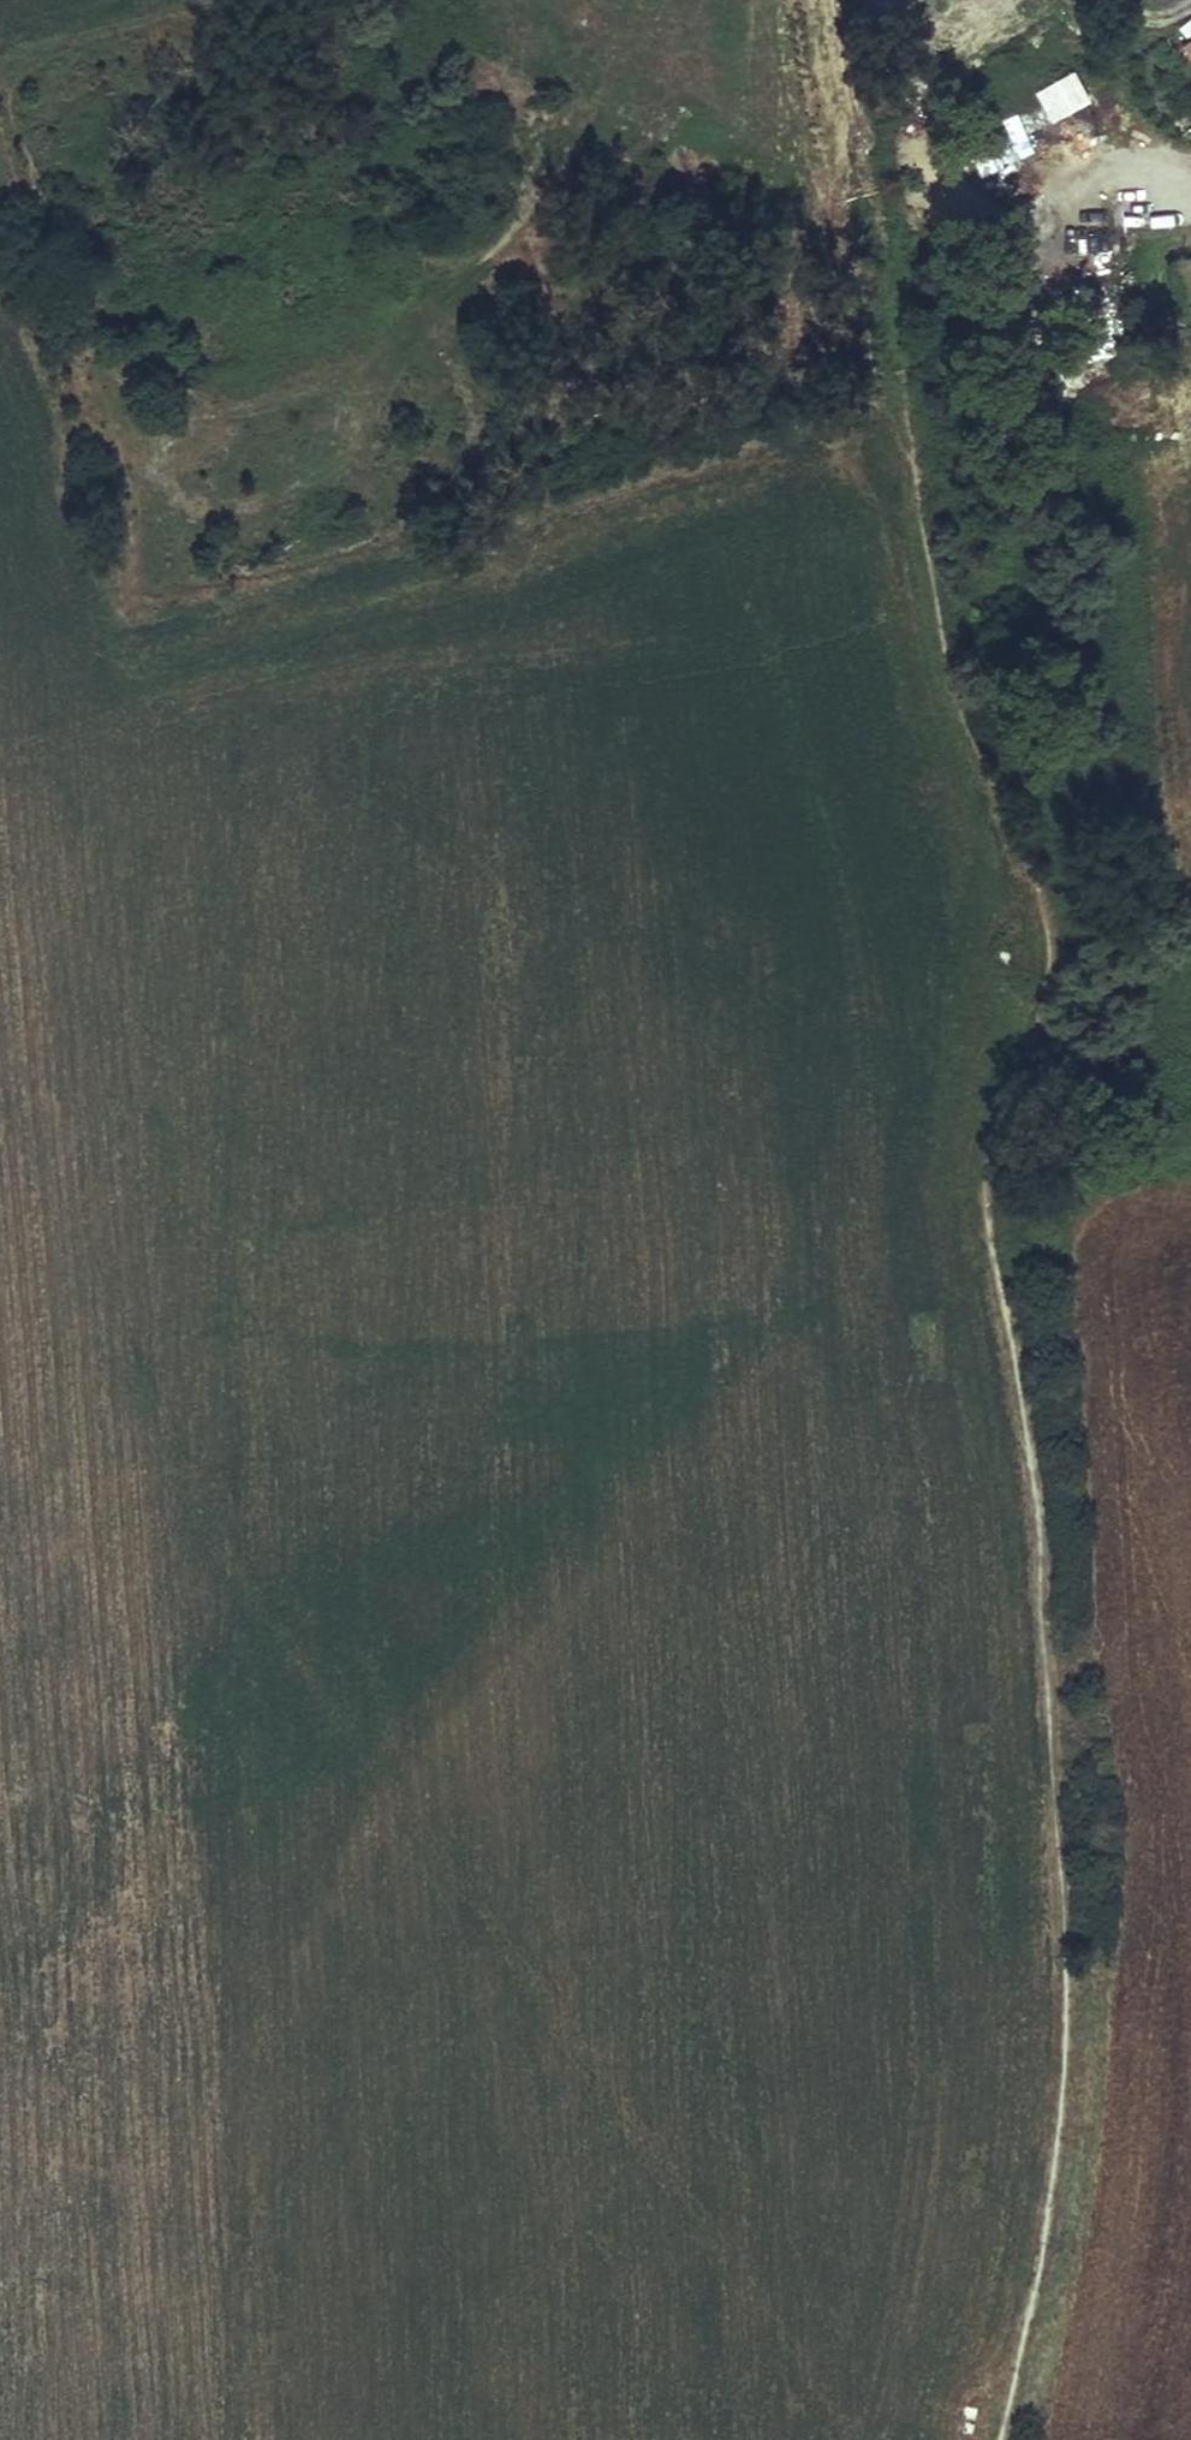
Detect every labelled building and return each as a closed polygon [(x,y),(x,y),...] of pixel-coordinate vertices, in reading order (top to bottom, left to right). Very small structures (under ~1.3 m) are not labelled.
[(1190,61),(1190,37),(1181,42),(1190,61)]
